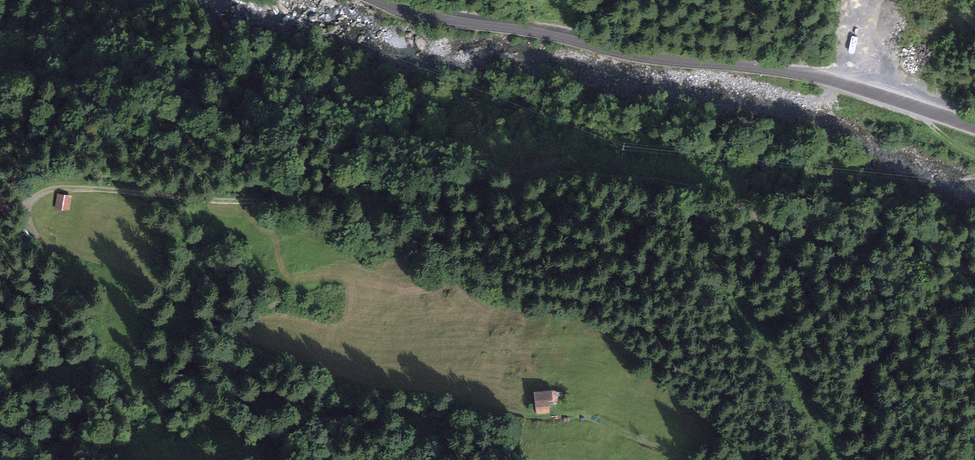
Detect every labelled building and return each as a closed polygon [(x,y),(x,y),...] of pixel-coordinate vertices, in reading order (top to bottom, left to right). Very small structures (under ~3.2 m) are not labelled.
[(74,197),(58,193),(54,206),(70,210),(74,197)] [(537,409),(552,408),(551,395),(555,395),(554,386),(536,387),(537,409)] [(510,391),(509,402),(525,403),(525,391),(510,391)]
